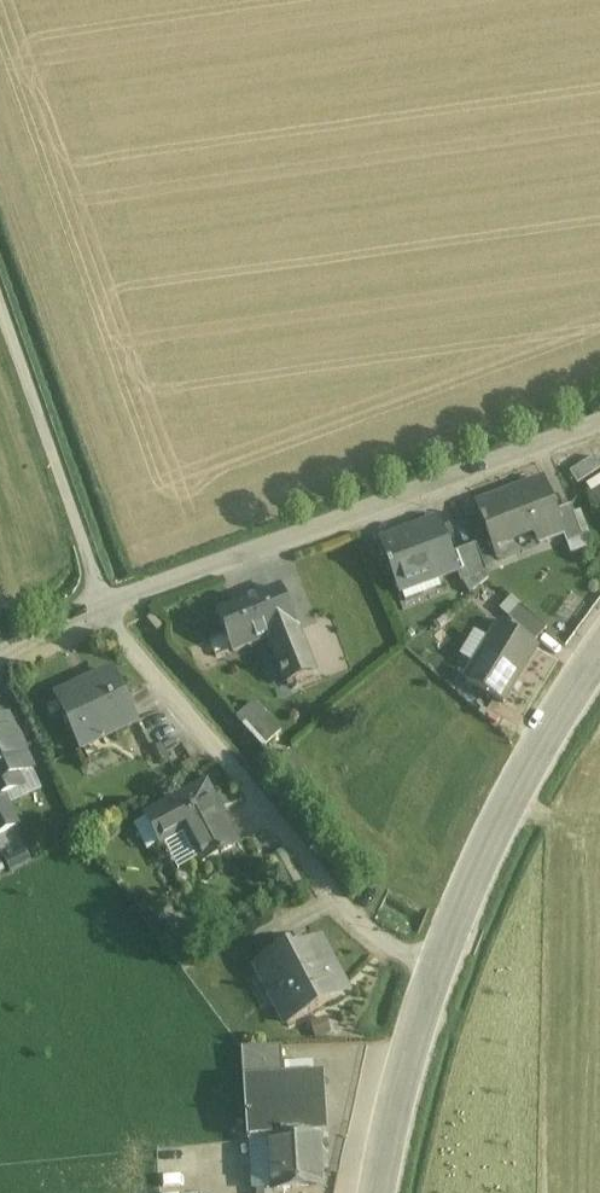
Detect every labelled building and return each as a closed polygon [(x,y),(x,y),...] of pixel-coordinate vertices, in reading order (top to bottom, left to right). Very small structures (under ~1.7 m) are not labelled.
[(592,456),(567,470),(574,482),(599,468),(592,456)] [(588,487),(599,506),(599,480),(588,487)] [(543,482),(477,507),(482,522),(480,523),(482,529),(485,529),(491,546),(533,530),(537,541),(561,532),(562,532),(555,513),(543,482)] [(582,540),(570,507),(555,513),(562,532),(561,532),(566,546),(582,540)] [(438,522),(405,534),(407,541),(384,550),(382,543),(380,544),(388,566),(387,566),(389,572),(391,572),(399,595),(401,595),(399,589),(435,575),(437,581),(456,574),(457,574),(450,555),(438,522)] [(476,546),(450,555),(457,574),(456,574),(460,583),(486,573),(476,546)] [(280,589),(217,615),(232,653),(268,639),(282,674),(280,675),(281,678),(284,677),(287,686),(314,675),(280,589)] [(542,630),(519,609),(509,620),(532,641),(542,630)] [(494,629),(464,682),(503,705),(534,651),(494,629)] [(111,674),(58,699),(81,749),(135,724),(111,674)] [(280,733),(255,703),(237,719),(262,749),(280,733)] [(0,724),(0,798),(2,797),(18,789),(13,779),(29,771),(20,754),(22,750),(17,739),(13,738),(5,722),(0,724)] [(237,848),(206,787),(145,819),(159,845),(181,833),(199,867),(237,848)] [(2,797),(0,798),(0,834),(16,826),(2,797)] [(319,942),(287,959),(284,954),(259,967),(279,1004),(276,1006),(287,1026),(330,1004),(326,998),(343,989),(319,942)] [(281,1049),(241,1050),(243,1081),(283,1079),(281,1049)] [(283,1079),(243,1081),(247,1141),(270,1139),(318,1136),(327,1135),(324,1076),(283,1079)] [(318,1136),(270,1139),(273,1192),(321,1189),(318,1136)] [(150,1148),(153,1172),(182,1168),(179,1144),(150,1148)]
